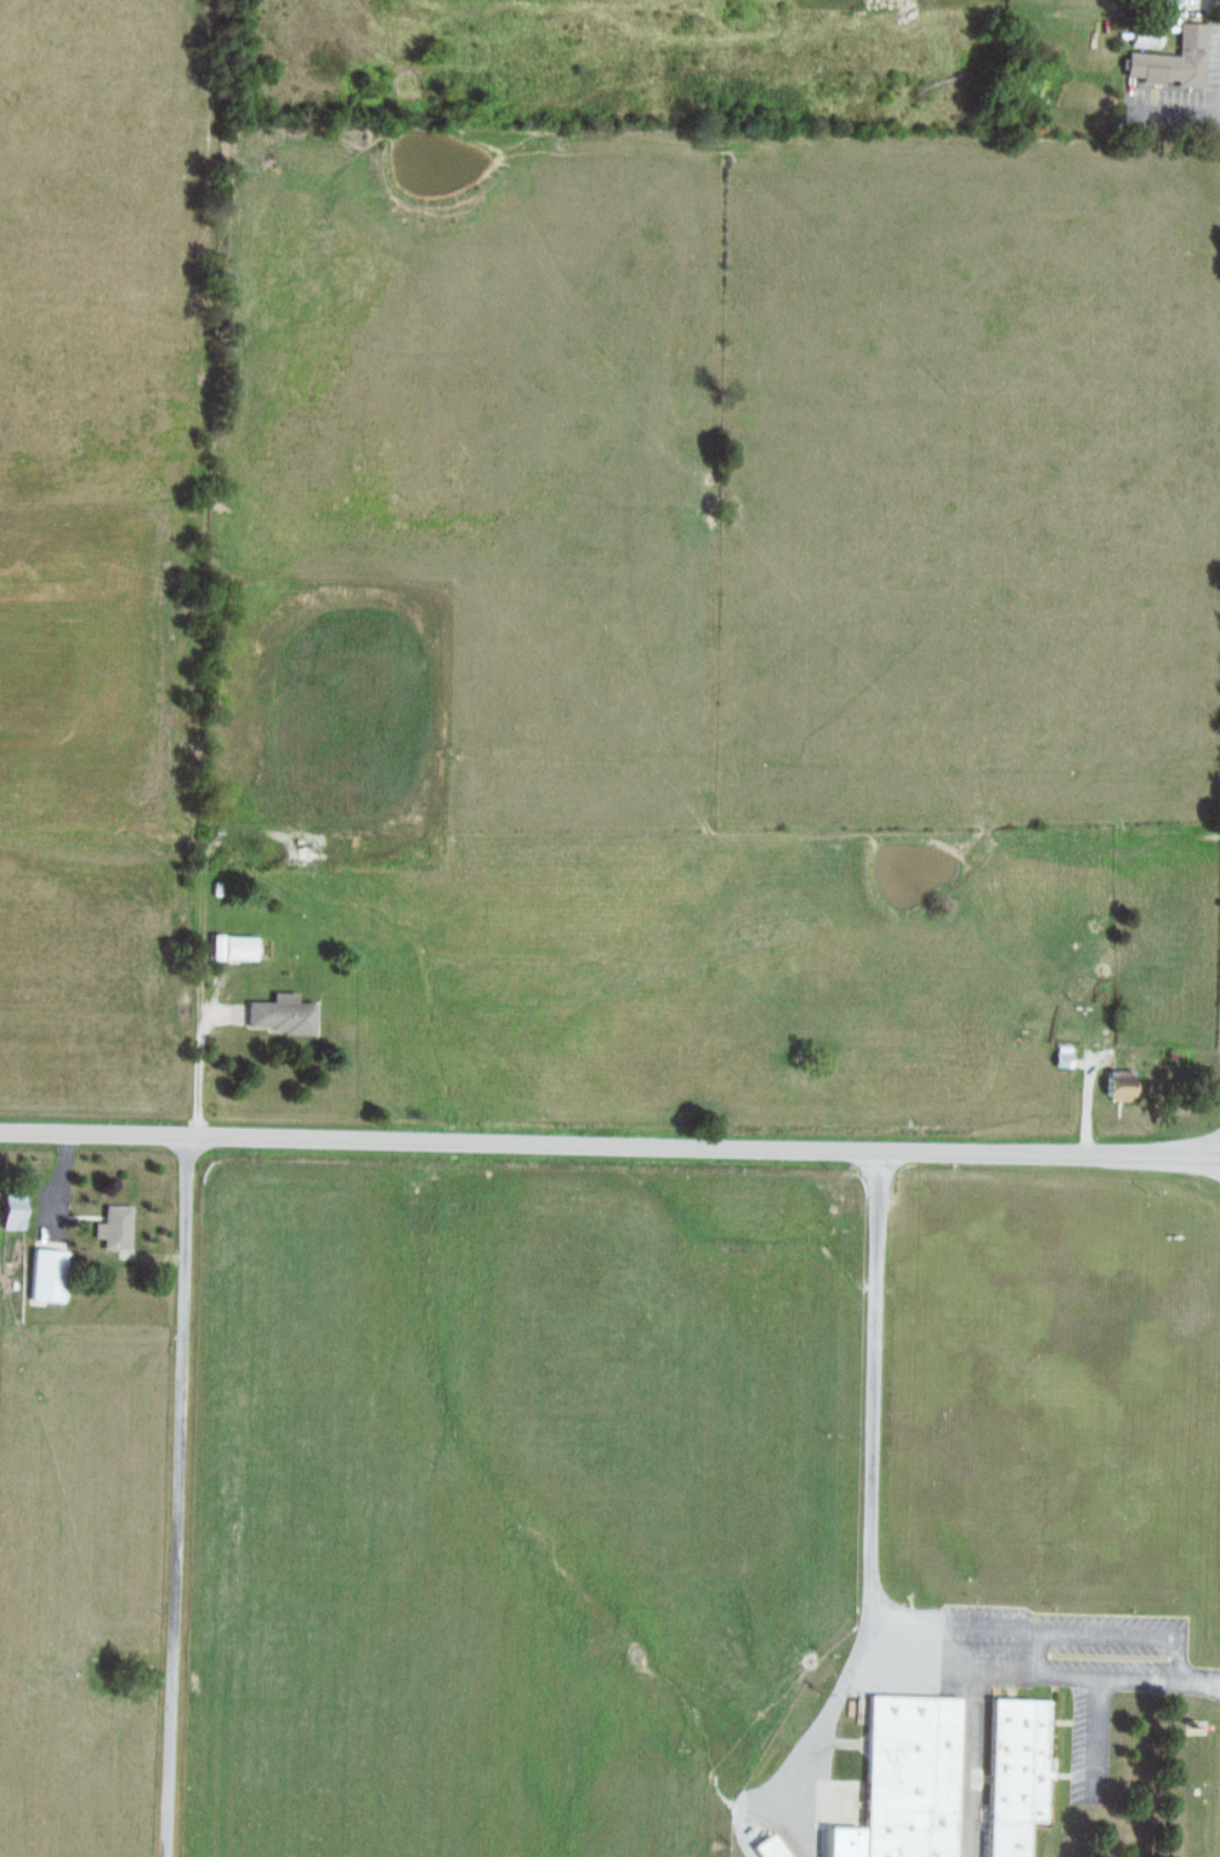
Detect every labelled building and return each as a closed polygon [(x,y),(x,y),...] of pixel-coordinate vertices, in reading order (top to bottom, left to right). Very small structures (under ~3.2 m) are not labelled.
[(1177,56),(1124,53),(1122,77),(1140,78),(1140,84),(1163,85),(1163,81),(1177,81),(1176,87),(1203,88),(1207,24),(1179,23),(1177,56)] [(222,959),(253,960),(254,937),(222,936),(222,959)] [(311,1032),(311,1002),(293,1002),(293,993),(270,992),(269,1002),(244,1001),(244,1030),(311,1032)] [(1105,1100),(1130,1100),(1130,1070),(1105,1070),(1105,1100)] [(21,1192),(1,1192),(2,1229),(22,1229),(21,1192)] [(93,1223),(93,1238),(101,1239),(101,1249),(129,1250),(130,1206),(103,1205),(102,1223),(93,1223)] [(62,1250),(29,1249),(27,1300),(60,1301),(62,1250)] [(957,1697),(865,1695),(862,1856),(953,1856),(957,1697)] [(1025,1822),(1045,1822),(1045,1778),(1048,1778),(1049,1700),(988,1699),(985,1856),(1025,1856),(1025,1822)] [(824,1828),(823,1856),(860,1856),(860,1829),(824,1828)] [(768,1834),(751,1847),(759,1856),(786,1856),(768,1834)]
